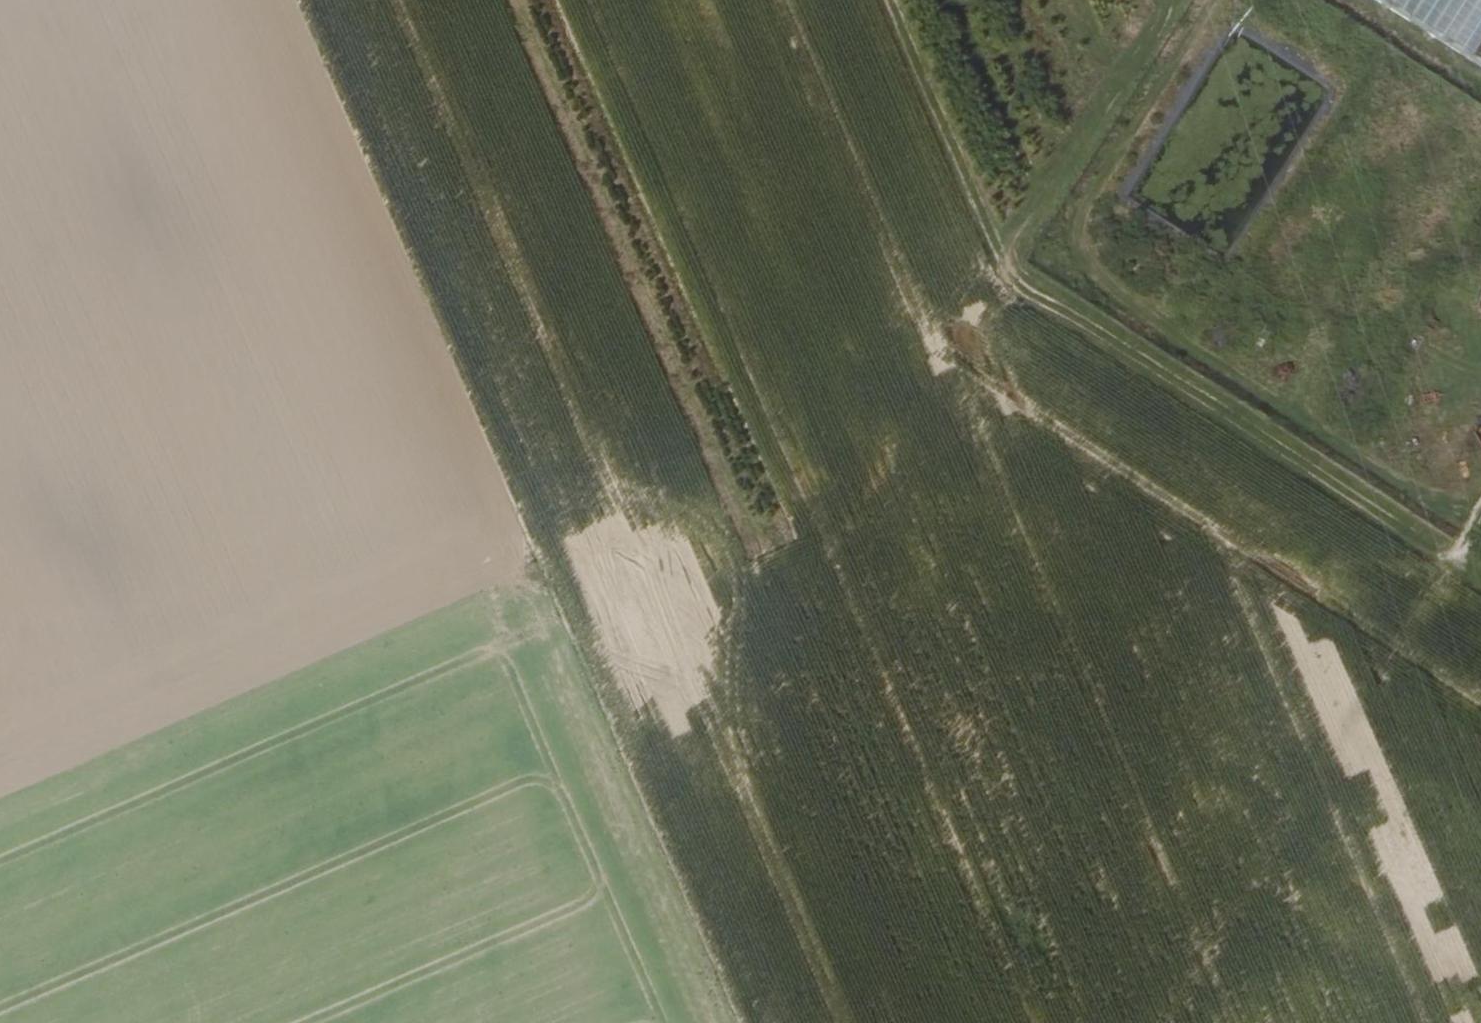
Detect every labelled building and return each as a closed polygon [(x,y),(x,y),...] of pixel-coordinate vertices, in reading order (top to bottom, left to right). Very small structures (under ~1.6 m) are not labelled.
[(1480,65),(1480,0),(1378,0),(1480,65)]
